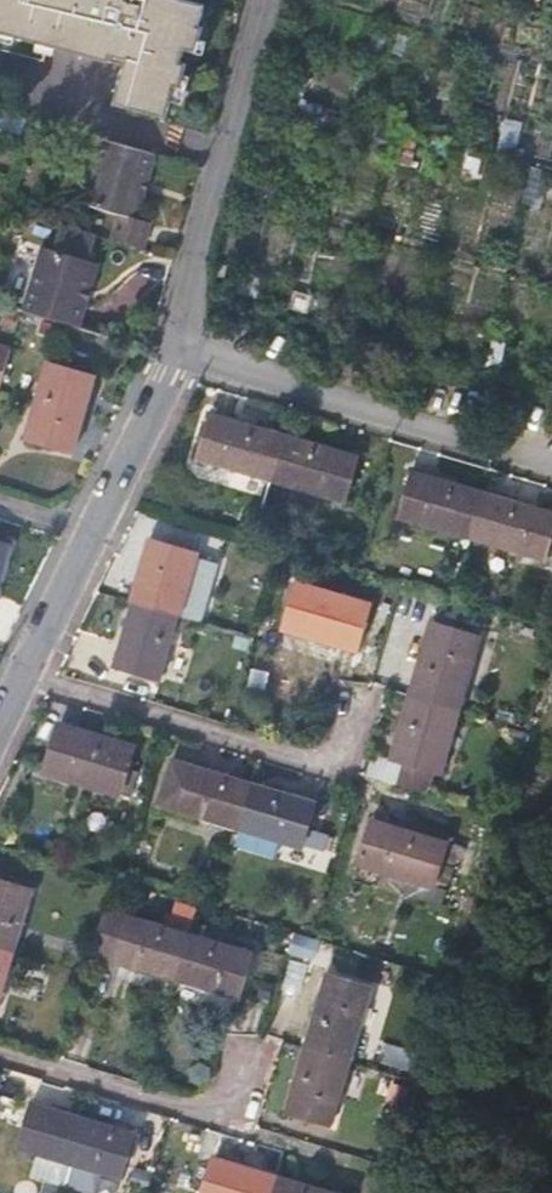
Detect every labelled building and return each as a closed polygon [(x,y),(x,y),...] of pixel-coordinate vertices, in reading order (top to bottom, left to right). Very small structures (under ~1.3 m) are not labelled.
[(115,103),(169,119),(178,85),(185,87),(191,64),(185,62),(188,48),(199,50),(205,27),(202,24),(207,2),(200,0),(0,0),(0,32),(111,62),(113,53),(127,56),(115,103)] [(502,120),(499,147),(516,149),(520,122),(502,120)] [(137,219),(154,153),(99,138),(82,202),(120,214),(115,239),(145,247),(151,223),(137,219)] [(21,310),(79,327),(95,264),(83,261),(91,233),(59,223),(50,252),(38,248),(21,310)] [(11,346),(0,343),(0,387),(11,346)] [(92,377),(48,364),(28,435),(74,447),(92,377)] [(271,479),(285,433),(211,411),(197,457),(271,479)] [(357,455),(285,433),(271,479),(344,500),(357,455)] [(398,516),(473,538),(488,490),(412,469),(398,516)] [(546,559),(551,536),(551,509),(488,490),(473,538),(546,559)] [(214,578),(193,571),(199,552),(152,538),(133,601),(180,615),(202,621),(214,578)] [(8,543),(0,540),(0,574),(8,543)] [(371,604),(300,583),(287,629),(357,651),(371,604)] [(180,615),(133,601),(115,663),(161,677),(180,615)] [(412,696),(457,709),(480,636),(434,622),(412,696)] [(440,769),(457,709),(412,696),(394,755),(435,767),(440,769)] [(132,746),(61,723),(46,771),(130,796),(136,773),(126,770),(132,746)] [(367,773),(428,792),(435,767),(394,755),(375,749),(367,773)] [(154,803),(240,829),(255,782),(167,756),(154,803)] [(255,782),(240,829),(300,847),(314,800),(255,782)] [(443,891),(457,844),(447,841),(373,819),(359,865),(443,891)] [(14,951),(32,890),(0,880),(0,946),(14,951)] [(189,933),(197,906),(174,899),(166,926),(189,933)] [(90,953),(176,979),(189,933),(166,926),(104,908),(90,953)] [(189,933),(176,979),(234,996),(248,951),(189,933)] [(14,951),(0,946),(0,1000),(14,951)] [(303,1048),(349,1062),(370,988),(325,974),(303,1048)] [(332,1124),(349,1062),(303,1048),(286,1110),(332,1124)] [(84,1117),(34,1101),(20,1147),(38,1152),(70,1162),(84,1117)] [(84,1117),(70,1162),(117,1177),(132,1131),(84,1117)] [(63,1183),(70,1162),(38,1152),(32,1173),(63,1183)] [(275,1173),(213,1154),(201,1192),(270,1192),(275,1173)] [(270,1192),(341,1192),(275,1173),(270,1192)]
